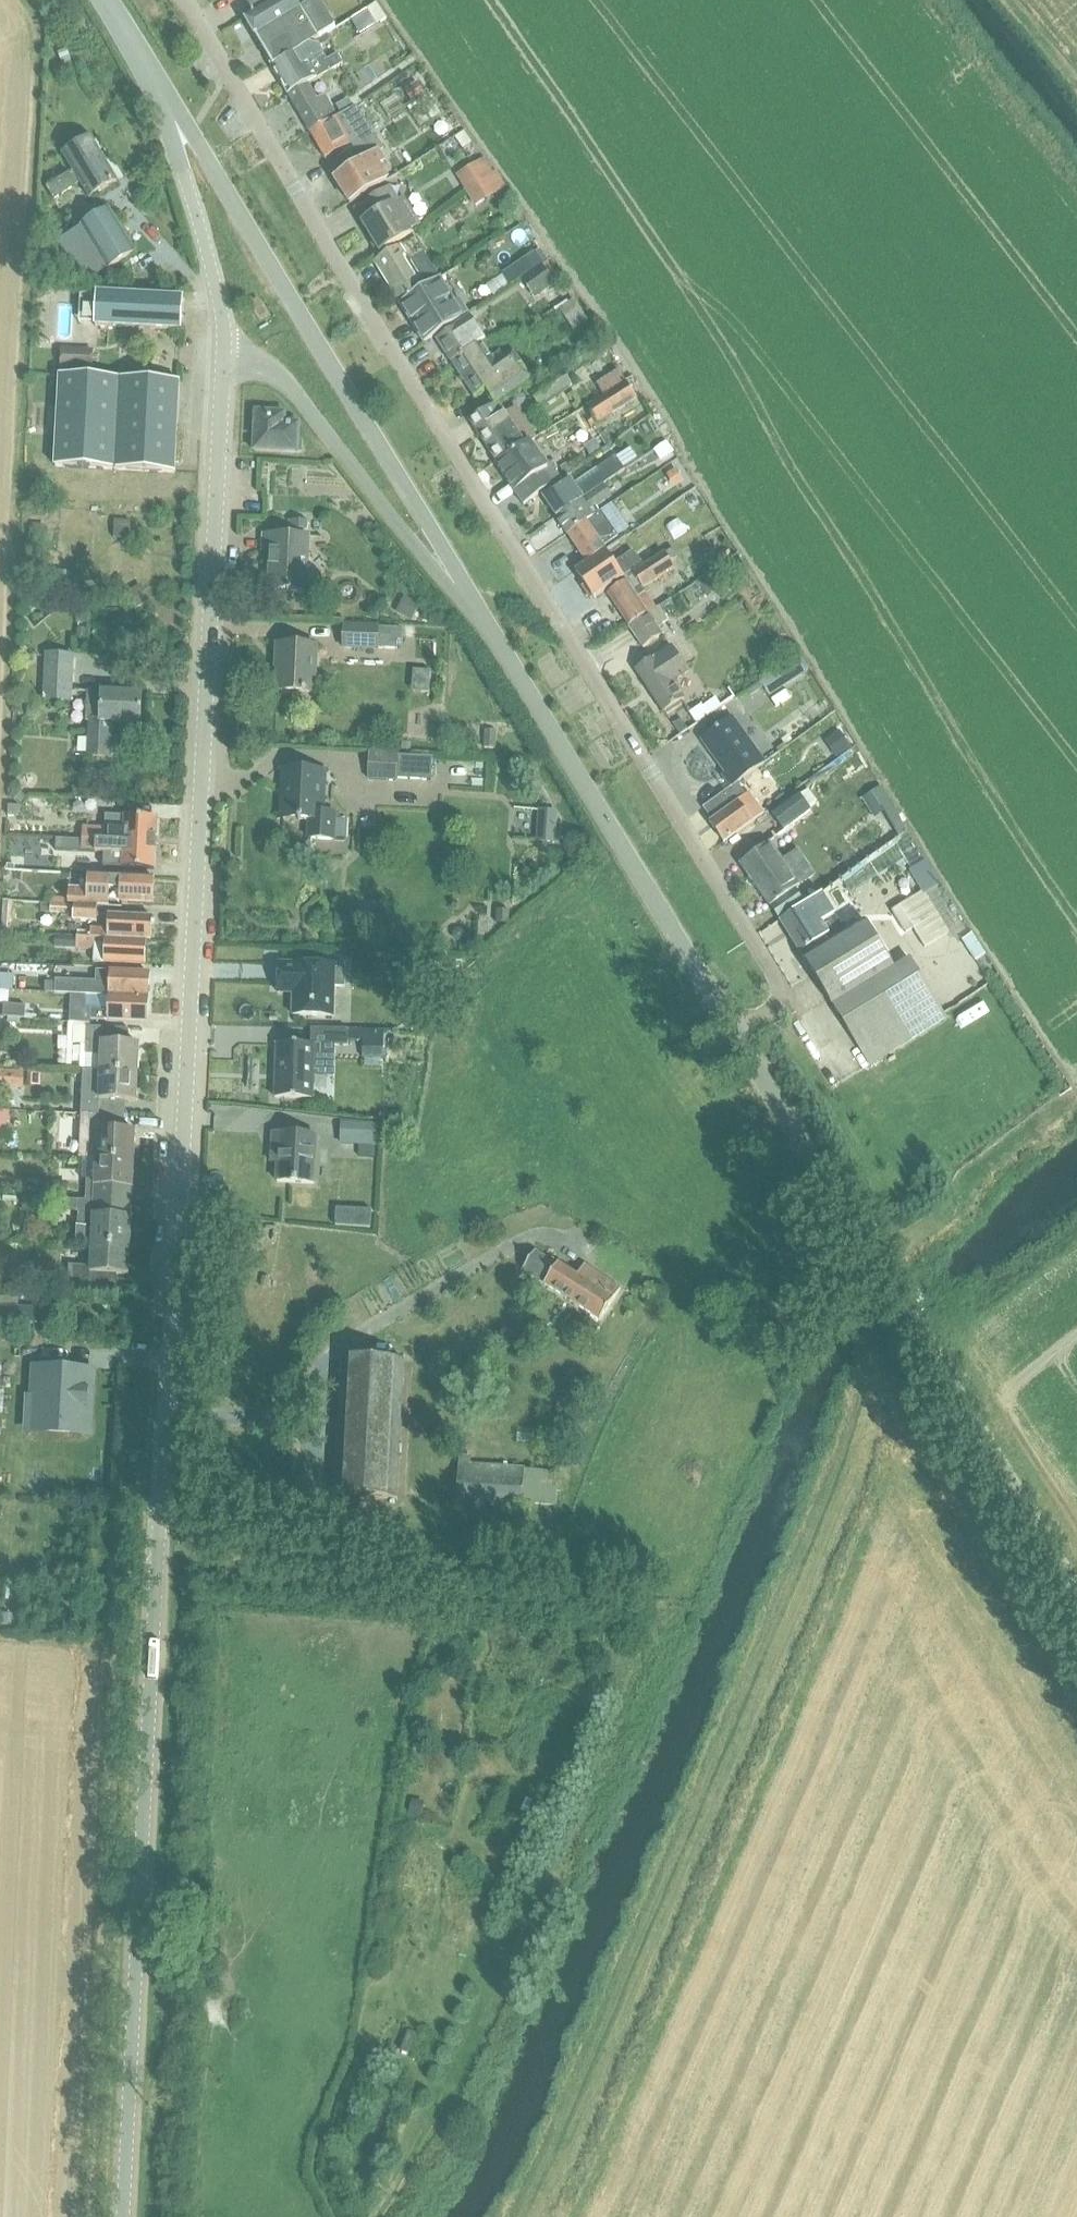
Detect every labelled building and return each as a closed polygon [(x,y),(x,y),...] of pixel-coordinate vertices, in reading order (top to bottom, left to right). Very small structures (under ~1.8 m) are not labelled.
[(272,69),(316,42),(336,29),(318,0),(302,10),(296,0),(275,0),(252,13),(244,18),(257,41),(258,40),(271,64),(270,65),(272,69)] [(252,13),(275,0),(245,0),(252,13)] [(392,11),(386,0),(374,0),(373,1),(382,17),(392,11)] [(288,96),(288,95),(308,84),(333,70),(343,64),(338,55),(327,61),(316,42),(272,69),(288,96)] [(288,95),(310,133),(336,117),(325,96),(316,101),(308,84),(288,95)] [(365,97),(343,107),(360,143),(382,132),(365,97)] [(336,117),(310,133),(323,156),(349,142),(336,119),(337,119),(336,117)] [(448,117),(432,129),(441,141),(457,130),(448,117)] [(336,180),(351,204),(388,181),(379,166),(384,163),(378,154),(384,150),(375,137),(351,153),(359,165),(336,180)] [(91,138),(63,155),(73,172),(48,188),(55,198),(80,183),(89,199),(118,182),(91,138)] [(485,158),(456,175),(465,191),(494,173),(485,158)] [(465,191),(474,206),(506,188),(497,171),(494,173),(465,191)] [(404,198),(399,202),(390,188),(360,207),(368,220),(363,224),(381,254),(412,235),(410,231),(420,225),(404,198)] [(109,210),(82,226),(60,240),(71,259),(93,245),(108,269),(135,253),(109,210)] [(426,286),(440,277),(426,254),(427,254),(417,238),(394,252),(393,251),(375,262),(400,304),(426,286)] [(534,256),(526,262),(533,273),(542,267),(534,256)] [(543,269),(523,283),(534,300),(554,286),(543,269)] [(426,286),(400,304),(424,343),(468,315),(459,301),(455,304),(439,280),(426,287),(426,286)] [(97,297),(95,326),(182,331),(184,299),(97,294),(97,297)] [(570,298),(557,306),(565,318),(574,330),(587,322),(570,298)] [(251,307),(260,320),(268,316),(259,302),(251,307)] [(437,340),(452,363),(480,344),(481,344),(486,340),(471,318),(437,340)] [(452,363),(475,398),(486,390),(495,404),(530,379),(513,353),(495,366),(481,344),(480,344),(452,363)] [(601,384),(605,390),(624,377),(620,372),(601,384)] [(531,394),(540,407),(572,386),(564,373),(531,394)] [(55,467),(175,473),(180,382),(60,376),(55,467)] [(624,377),(605,390),(606,391),(585,405),(596,422),(636,396),(624,377)] [(470,421),(477,432),(498,463),(533,439),(537,437),(517,406),(505,414),(497,403),(470,421)] [(285,423),(286,414),(256,412),(254,451),(298,454),(298,453),(303,454),(303,441),(298,440),(299,424),(285,423)] [(657,441),(665,453),(680,444),(672,432),(657,441)] [(533,439),(498,463),(516,491),(525,505),(560,480),(533,439)] [(543,498),(556,517),(599,488),(603,485),(625,471),(616,458),(600,469),(602,473),(578,490),(571,480),(543,498)] [(603,485),(599,488),(556,517),(568,535),(594,517),(590,512),(606,500),(611,497),(603,485)] [(621,528),(633,522),(619,495),(607,501),(621,528)] [(568,535),(587,563),(606,551),(603,547),(619,537),(601,512),(594,517),(568,535)] [(289,529),(307,530),(307,522),(289,521),(289,529)] [(269,591),(307,592),(309,537),(263,535),(263,552),(271,553),(269,591)] [(649,614),(657,609),(643,589),(675,569),(670,562),(678,557),(674,549),(645,567),(634,552),(615,564),(606,551),(587,563),(576,571),(586,585),(582,588),(591,599),(594,597),(595,598),(624,578),(627,582),(608,595),(629,627),(649,614)] [(649,614),(629,627),(643,648),(673,629),(659,607),(657,609),(649,614)] [(400,629),(379,628),(344,626),(343,648),(378,650),(378,646),(396,647),(397,638),(400,638),(400,629)] [(277,692),(315,694),(317,646),(280,645),(277,692)] [(673,683),(689,672),(672,647),(656,657),(635,670),(664,713),(684,700),(673,683)] [(44,700),(72,702),(74,656),(46,655),(44,700)] [(797,663),(776,677),(785,691),(806,677),(797,663)] [(141,725),(143,695),(102,693),(88,693),(86,720),(90,721),(88,758),(110,759),(112,724),(120,724),(120,730),(140,731),(140,725),(141,725)] [(722,776),(731,788),(738,784),(765,764),(732,718),(702,740),(726,773),(722,776)] [(432,756),(398,754),(370,752),(369,780),(396,781),(397,777),(431,779),(432,756)] [(299,820),(309,821),(309,839),(335,840),(336,814),(320,813),(321,801),(327,801),(327,785),(322,785),(323,772),(286,770),(284,820),(285,820),(285,815),(299,816),(299,820)] [(738,784),(731,788),(703,808),(712,821),(709,823),(724,843),(764,814),(750,794),(747,796),(738,784)] [(6,815),(17,816),(18,805),(7,805),(6,815)] [(83,828),(83,840),(96,841),(156,844),(157,818),(125,817),(106,816),(106,829),(97,829),(83,828)] [(83,840),(82,851),(96,852),(96,853),(123,854),(122,868),(155,870),(156,844),(96,841),(83,840)] [(771,907),(772,906),(781,918),(802,903),(793,891),(816,875),(796,848),(780,859),(769,843),(740,864),(771,907)] [(940,884),(926,861),(912,869),(926,892),(940,884)] [(69,897),(69,905),(98,906),(109,906),(109,901),(109,892),(110,889),(121,890),(120,902),(153,904),(154,878),(90,875),(89,875),(88,890),(69,890),(69,897)] [(948,932),(924,890),(890,911),(904,933),(912,929),(923,947),(948,932)] [(780,921),(801,954),(828,934),(819,921),(829,913),(819,897),(810,903),(780,921)] [(5,904),(3,933),(11,934),(13,904),(5,904)] [(41,912),(74,914),(74,922),(97,923),(98,906),(69,905),(49,904),(41,904),(41,912)] [(91,929),(91,938),(147,941),(151,941),(152,917),(109,915),(108,930),(91,929)] [(892,965),(865,921),(804,958),(833,1006),(870,1066),(948,1018),(909,955),(892,965)] [(971,934),(961,940),(975,961),(985,954),(971,934)] [(53,946),(66,947),(67,937),(53,937),(53,946)] [(147,941),(91,938),(77,938),(77,949),(95,950),(94,963),(145,965),(147,941)] [(11,963),(11,976),(21,977),(22,963),(11,963)] [(346,966),(279,964),(278,994),(293,994),(293,1016),(334,1017),(335,988),(345,988),(346,966)] [(72,965),(46,965),(46,977),(72,977),(72,965)] [(82,996),(87,996),(148,998),(149,974),(111,972),(97,972),(97,984),(43,981),(43,993),(82,995),(82,996)] [(148,998),(87,996),(87,1009),(92,1009),(91,1020),(109,1021),(108,1022),(147,1024),(148,998)] [(6,1021),(18,1022),(18,1017),(23,1017),(24,1005),(2,1003),(1,1015),(7,1016),(6,1021)] [(102,1056),(101,1072),(138,1074),(140,1046),(129,1045),(129,1030),(88,1028),(86,1055),(102,1056)] [(349,1030),(312,1029),(311,1045),(277,1044),(275,1098),(313,1099),(314,1067),(325,1068),(325,1046),(335,1046),(348,1047),(349,1030)] [(26,1089),(26,1071),(0,1070),(0,1088),(26,1089)] [(81,1115),(90,1115),(125,1117),(126,1101),(137,1102),(138,1074),(101,1072),(83,1071),(81,1115)] [(98,1136),(97,1158),(134,1160),(136,1132),(125,1132),(125,1117),(90,1115),(89,1136),(98,1136)] [(342,1125),(342,1135),(341,1144),(376,1146),(377,1127),(342,1125)] [(273,1134),(272,1150),(279,1150),(277,1182),(281,1182),(279,1216),(309,1218),(311,1184),(314,1184),(316,1136),(273,1134)] [(87,1180),(86,1201),(121,1203),(122,1188),(133,1188),(134,1160),(97,1158),(96,1181),(87,1180)] [(53,1182),(52,1198),(67,1198),(68,1183),(53,1182)] [(77,1244),(93,1245),(130,1247),(132,1219),(120,1218),(121,1203),(86,1201),(80,1201),(77,1244)] [(130,1247),(93,1245),(92,1267),(69,1266),(68,1292),(92,1293),(92,1288),(117,1290),(118,1274),(129,1275),(130,1247)] [(535,1252),(523,1271),(600,1321),(621,1291),(589,1270),(582,1280),(558,1264),(557,1266),(535,1252)] [(335,1496),(396,1499),(404,1361),(343,1358),(335,1496)] [(41,1375),(37,1426),(83,1428),(86,1394),(87,1377),(41,1375)] [(457,1503),(556,1510),(558,1473),(471,1467),(471,1458),(460,1457),(457,1503)]
